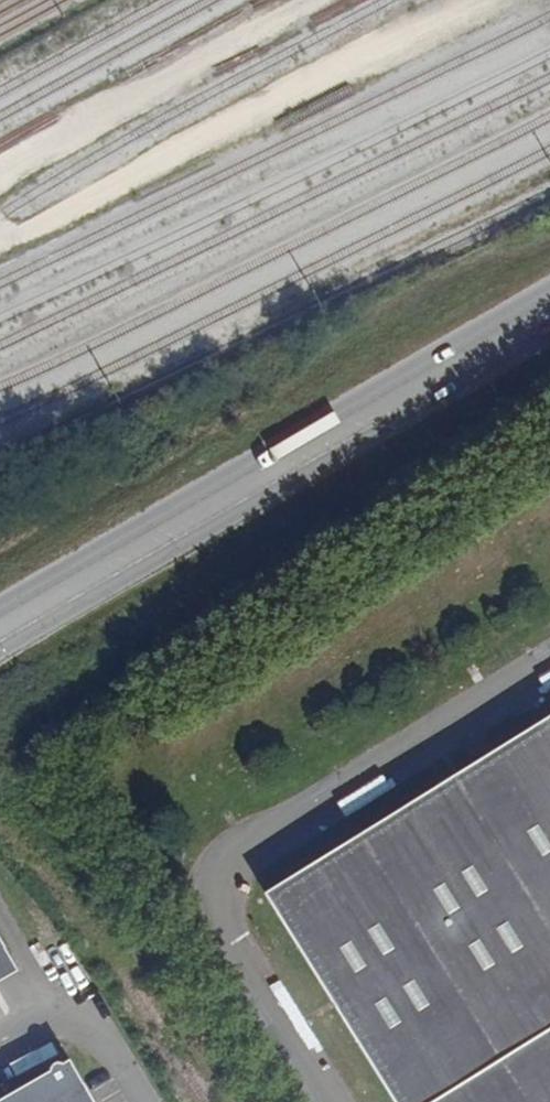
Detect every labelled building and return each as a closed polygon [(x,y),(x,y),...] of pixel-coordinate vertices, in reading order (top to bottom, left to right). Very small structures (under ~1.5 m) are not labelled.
[(266,893),(395,1101),(549,1101),(549,719),(266,893)] [(12,959),(0,939),(0,966),(12,959)] [(0,966),(0,982),(19,971),(12,959),(0,966)] [(66,1066),(68,1069),(74,1066),(70,1060),(64,1063),(66,1066)] [(74,1066),(68,1069),(66,1066),(64,1063),(60,1062),(55,1063),(52,1065),(51,1068),(51,1071),(52,1074),(57,1083),(25,1101),(94,1101),(74,1066)] [(51,1071),(0,1100),(0,1101),(25,1101),(57,1083),(52,1074),(51,1071)]
